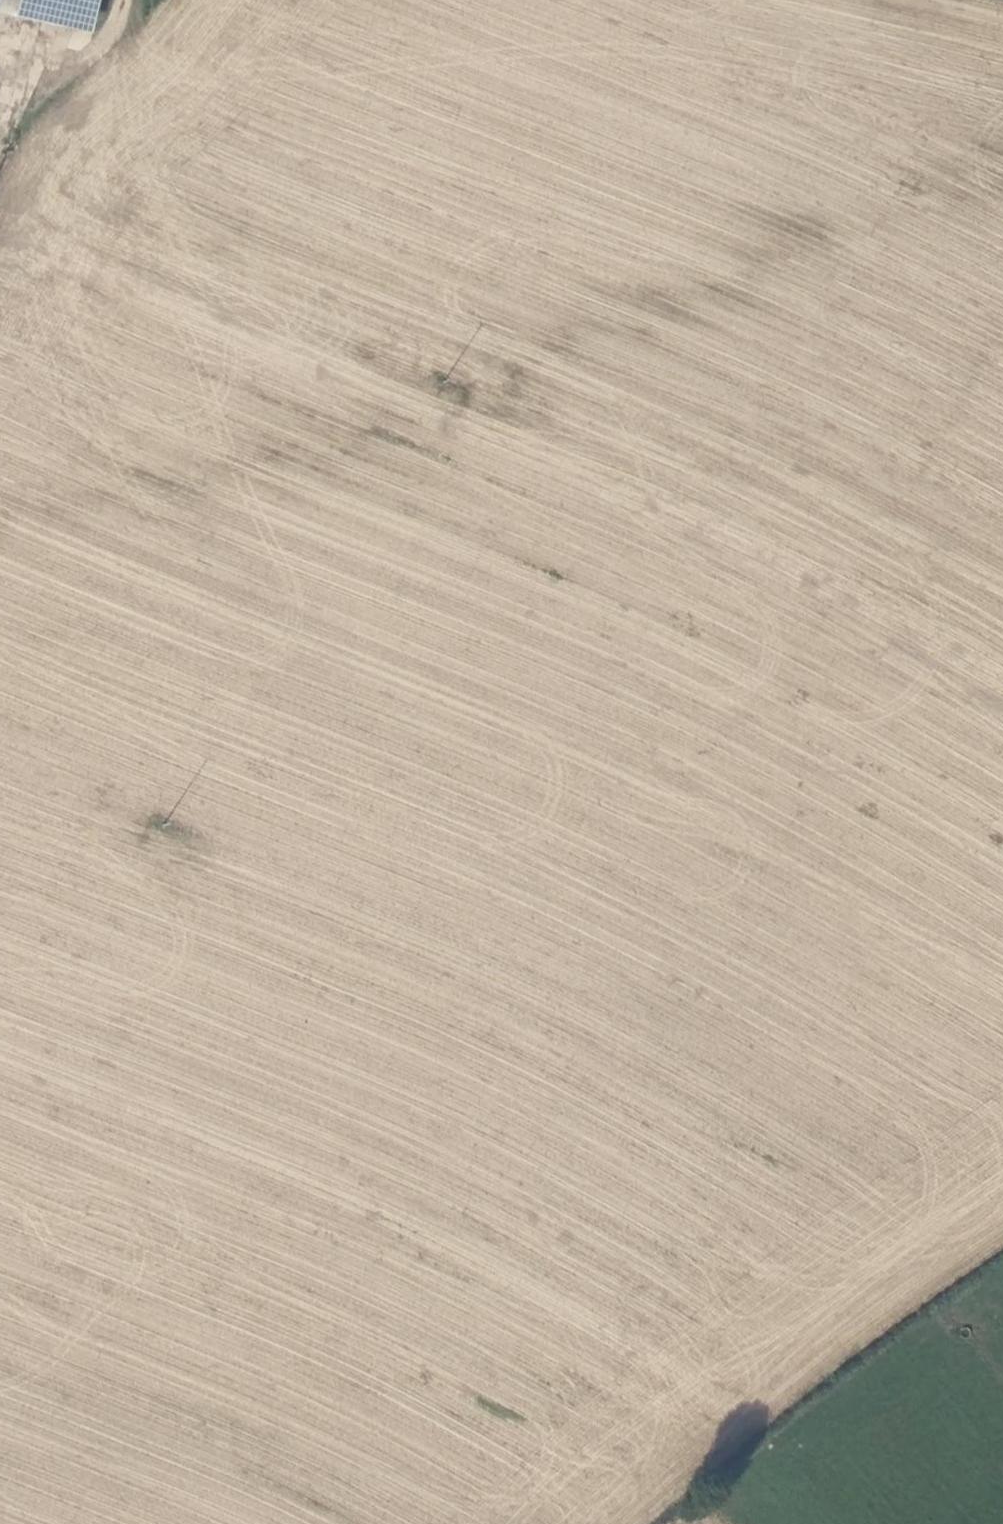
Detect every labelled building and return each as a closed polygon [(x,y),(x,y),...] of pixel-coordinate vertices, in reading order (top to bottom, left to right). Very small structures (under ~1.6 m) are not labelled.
[(98,24),(103,0),(0,0),(0,3),(98,24)]
